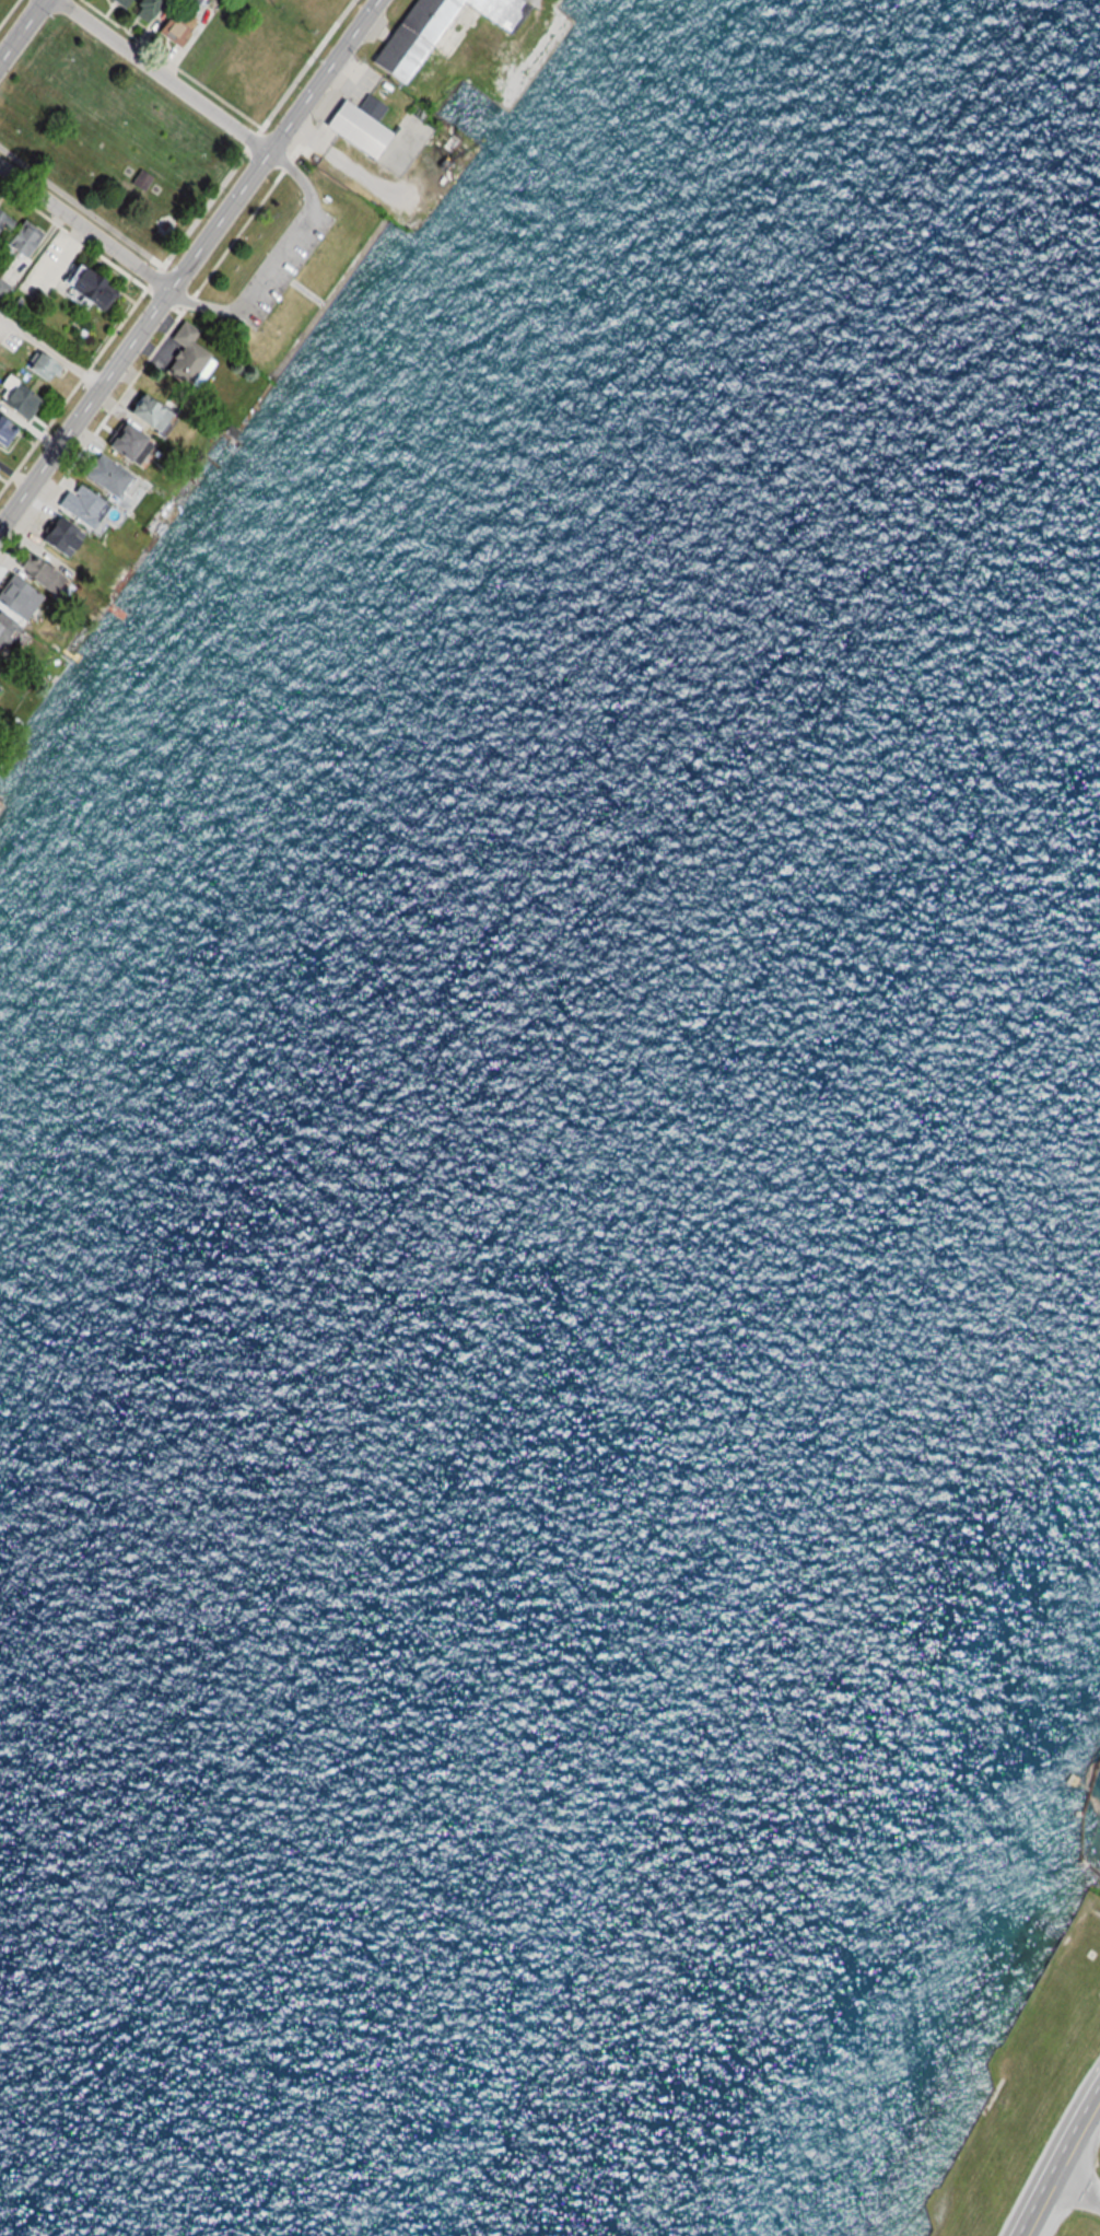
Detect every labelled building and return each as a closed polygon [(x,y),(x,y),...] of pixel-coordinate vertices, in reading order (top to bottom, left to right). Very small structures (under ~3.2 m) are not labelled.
[(121,8),(127,0),(109,0),(121,8)] [(175,48),(195,24),(172,5),(152,30),(175,48)] [(16,219),(0,241),(0,247),(19,261),(38,235),(16,219)] [(56,287),(94,308),(106,286),(69,265),(56,287)] [(49,381),(55,361),(28,354),(22,374),(49,381)] [(22,423),(36,402),(7,382),(0,392),(0,408),(22,423)] [(8,452),(20,435),(0,421),(0,446),(8,452)] [(74,476),(107,499),(122,477),(89,454),(74,476)] [(65,493),(61,490),(50,504),(81,527),(99,504),(73,484),(65,493)]
